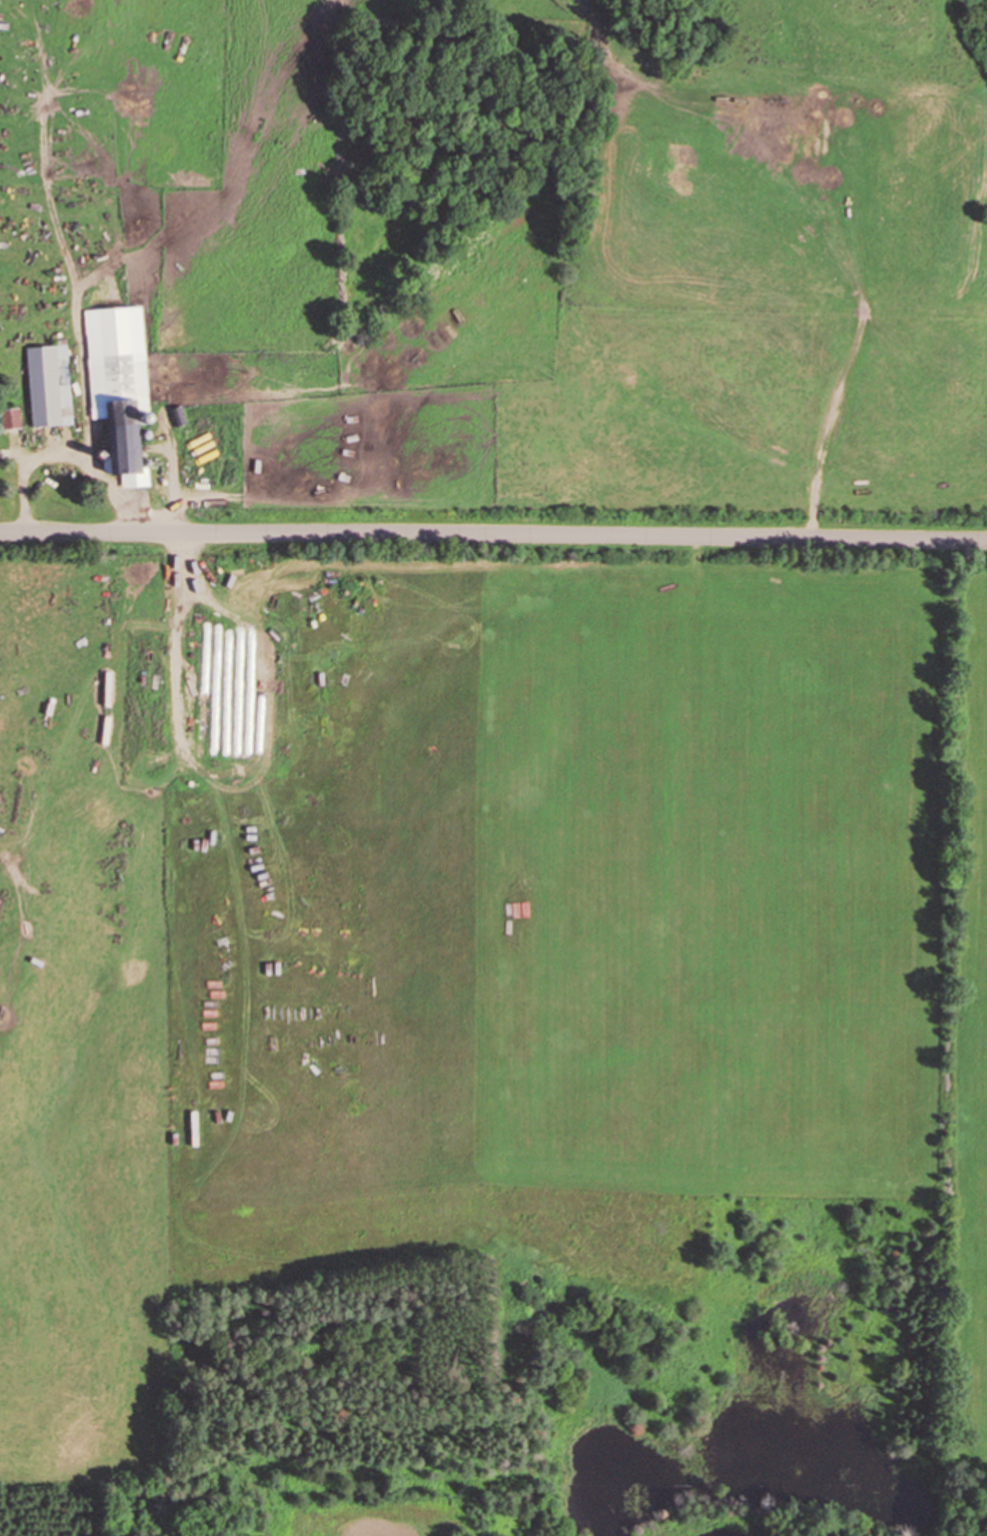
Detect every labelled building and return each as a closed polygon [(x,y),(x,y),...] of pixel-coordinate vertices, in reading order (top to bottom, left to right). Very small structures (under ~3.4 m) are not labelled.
[(84,309),(91,416),(105,415),(108,476),(139,474),(137,425),(149,424),(142,305),(84,309)] [(72,424),(68,344),(26,346),(31,426),(72,424)]
